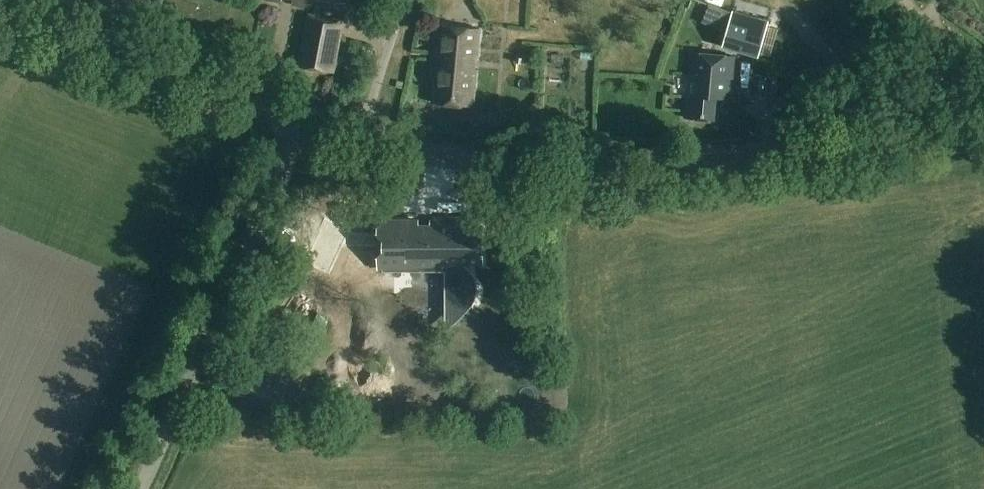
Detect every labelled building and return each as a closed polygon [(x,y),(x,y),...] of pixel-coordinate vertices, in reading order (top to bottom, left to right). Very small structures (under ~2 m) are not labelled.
[(294,2),(293,7),(315,11),(314,17),(305,15),(296,65),(334,72),(343,22),(323,19),(324,12),(344,16),(346,0),(282,0),(294,2)] [(766,29),(769,20),(733,9),(721,49),(756,61),(758,53),(766,29)] [(473,106),(480,29),(437,26),(433,77),(435,77),(433,103),(473,106)] [(766,29),(758,53),(769,57),(777,33),(766,29)] [(687,92),(684,117),(714,120),(717,97),(731,98),(735,57),(691,52),(688,80),(692,80),(691,92),(687,92)] [(346,67),(343,80),(353,82),(356,69),(346,67)] [(378,246),(378,268),(384,268),(384,269),(421,268),(421,263),(428,262),(428,268),(448,268),(448,290),(447,290),(447,298),(471,304),(474,297),(476,290),(475,281),(470,272),(463,266),(462,266),(462,262),(483,262),(483,226),(457,226),(457,220),(431,221),(431,228),(418,228),(418,221),(378,221),(378,234),(378,246)]
